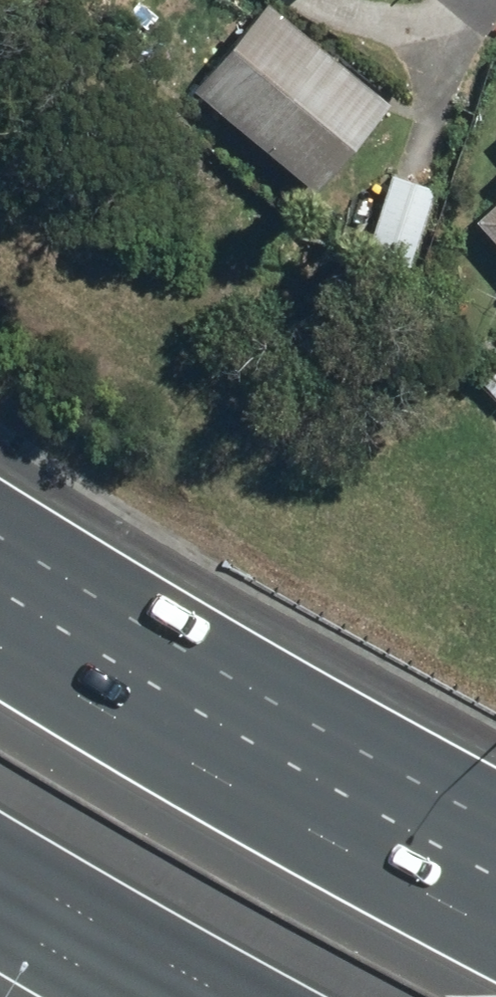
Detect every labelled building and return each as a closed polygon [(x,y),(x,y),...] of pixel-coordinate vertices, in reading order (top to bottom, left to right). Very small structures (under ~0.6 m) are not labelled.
[(275,0),(265,0),(192,87),(316,190),(393,98),(275,0)] [(445,184),(394,166),(364,251),(415,269),(445,184)] [(480,211),(495,229),(495,197),(480,211)] [(487,375),(495,385),(495,368),(487,375)]
